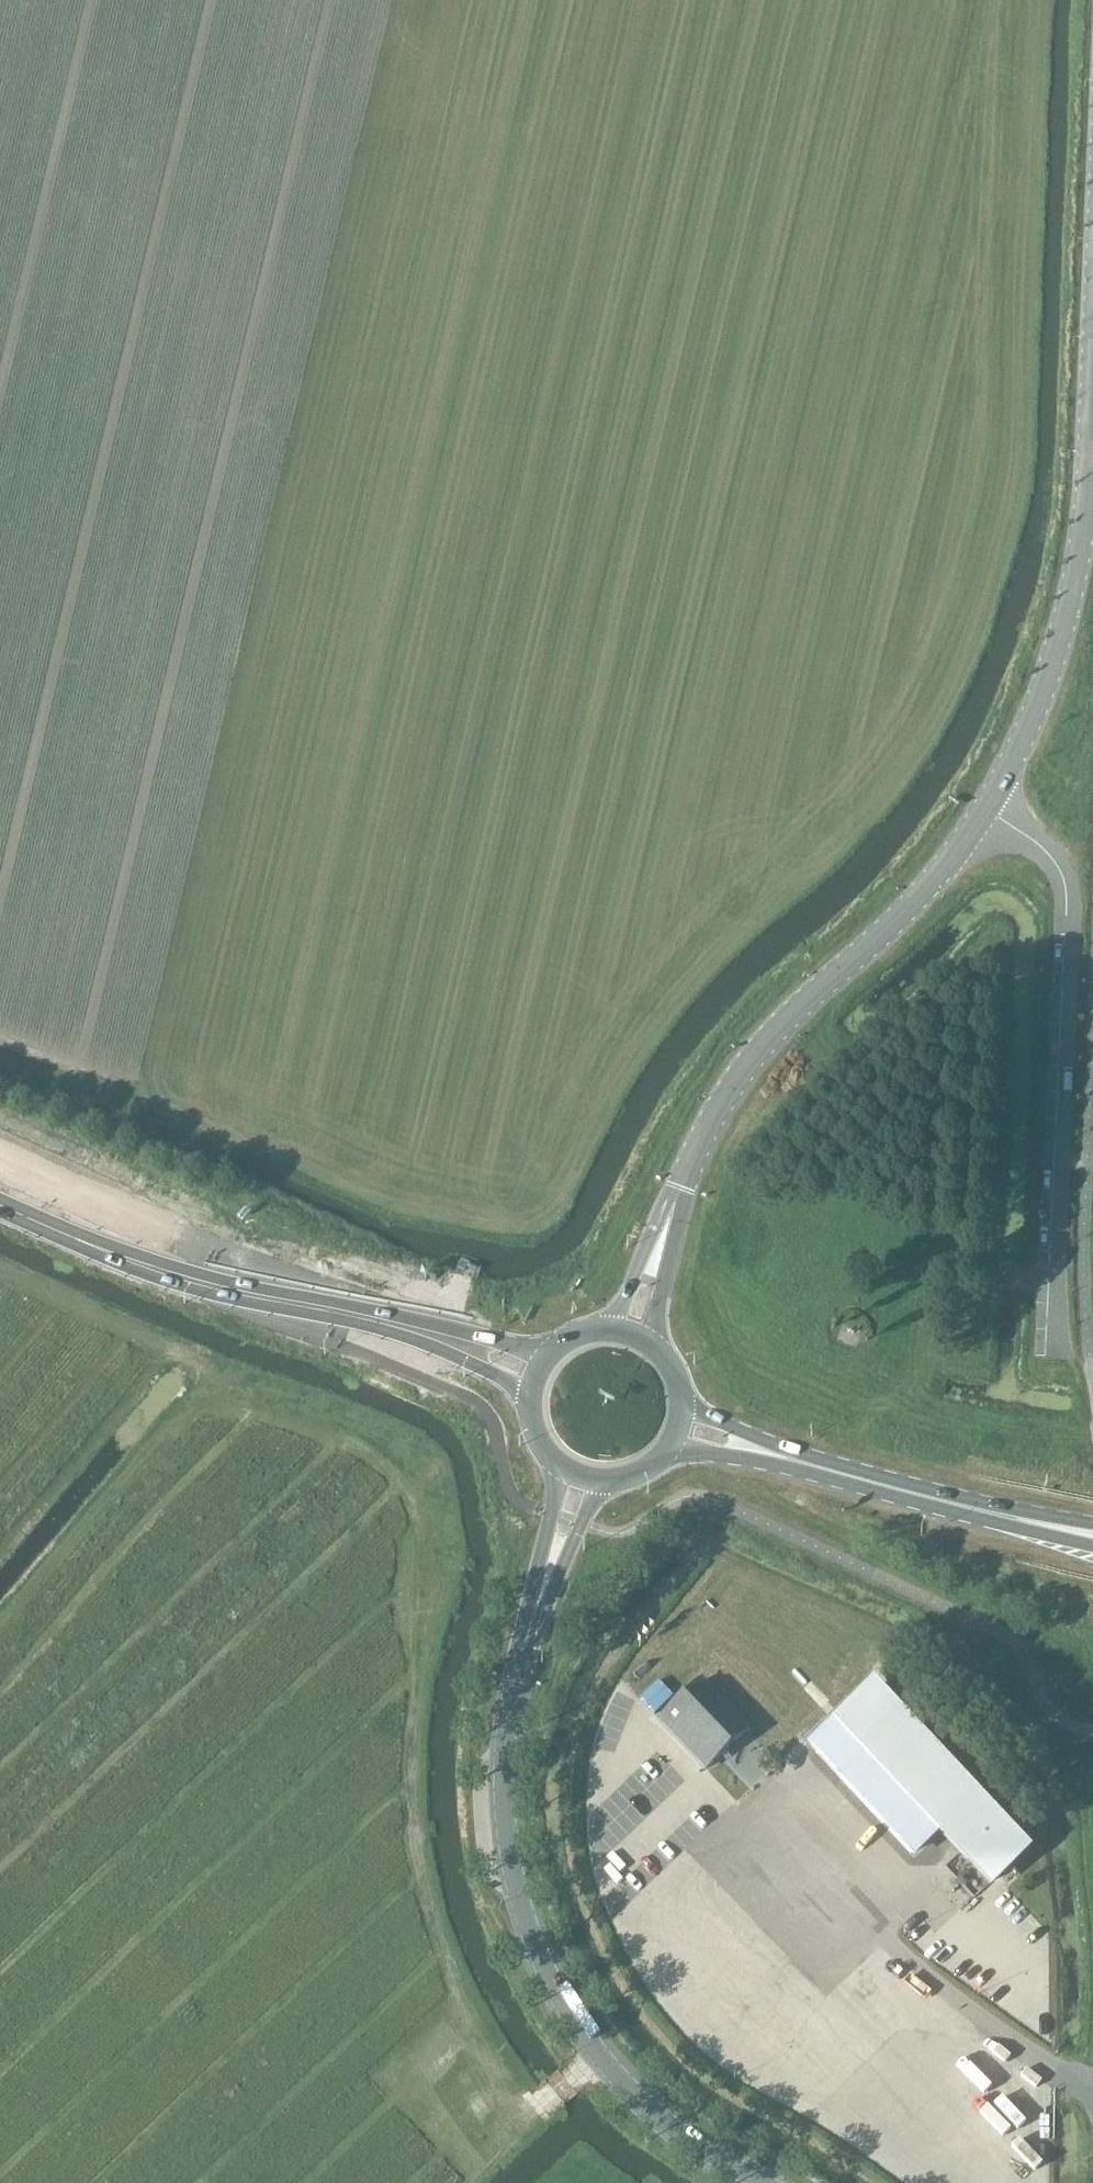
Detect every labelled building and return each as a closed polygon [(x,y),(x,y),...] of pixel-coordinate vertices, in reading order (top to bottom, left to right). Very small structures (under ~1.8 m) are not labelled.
[(662,1720),(659,1722),(672,1736),(705,1770),(706,1769),(719,1757),(736,1740),(746,1730),(701,1682),(662,1720)] [(997,1876),(1026,1850),(974,1795),(981,1789),(884,1685),(877,1691),(874,1688),(840,1720),(867,1749),(841,1772),(915,1851),(941,1827),(991,1882),(997,1876)]
